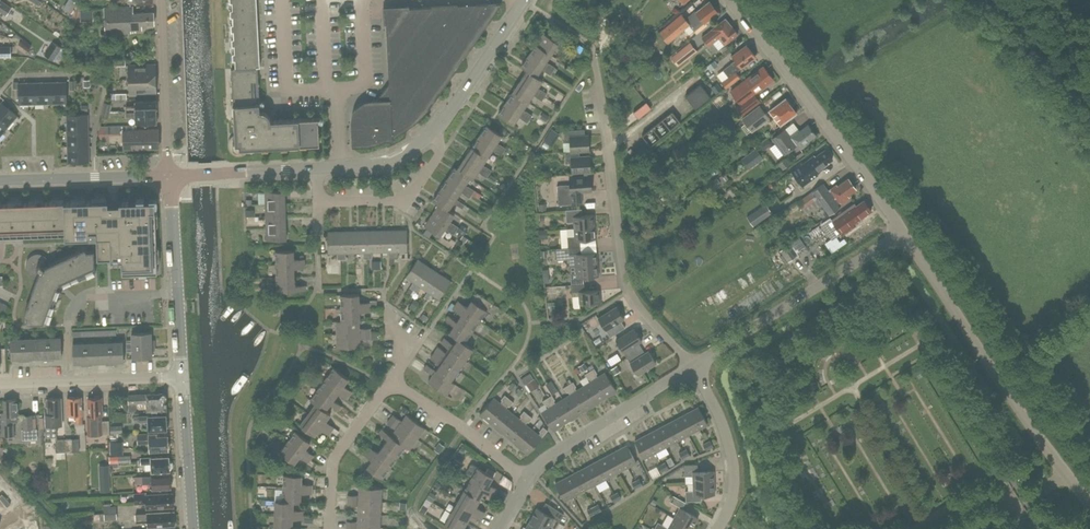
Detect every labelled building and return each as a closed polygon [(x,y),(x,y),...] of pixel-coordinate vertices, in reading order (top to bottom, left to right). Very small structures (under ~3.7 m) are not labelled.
[(7,15),(12,7),(1,0),(0,0),(0,10),(7,15)] [(37,15),(45,4),(39,0),(35,0),(29,10),(37,15)] [(233,68),(231,68),(235,136),(232,138),(230,142),(230,145),(232,149),(234,152),(238,153),(242,152),(245,151),(247,148),(319,144),(318,117),(271,120),(270,118),(269,114),(267,113),(264,111),(260,111),(258,67),(256,67),(253,0),(230,0),(233,68)] [(353,80),(377,120),(366,127),(371,137),(392,125),(401,113),(412,121),(493,4),(487,0),(409,0),(353,80)] [(714,6),(709,1),(696,11),(695,10),(685,18),(681,13),(660,31),(668,42),(689,24),(694,30),(704,22),(705,22),(714,15),(715,16),(719,12),(718,12),(719,11),(714,5),(714,6)] [(141,12),(141,5),(104,7),(106,33),(131,31),(131,28),(142,28),(142,23),(154,23),(153,11),(141,12)] [(738,33),(725,18),(712,28),(712,29),(702,37),(709,45),(713,42),(718,49),(724,44),(738,33)] [(547,27),(540,38),(556,48),(563,37),(547,27)] [(19,43),(27,50),(31,45),(23,38),(19,43)] [(540,38),(533,48),(549,59),(556,48),(540,38)] [(53,60),(62,47),(54,42),(45,55),(53,60)] [(678,66),(697,51),(690,42),(671,57),(678,66)] [(756,56),(747,44),(737,52),(737,51),(731,55),(735,60),(723,69),(729,77),(722,82),(726,87),(740,76),(736,71),(756,56)] [(11,55),(11,45),(0,46),(0,55),(11,55)] [(533,48),(526,58),(542,69),(549,59),(533,48)] [(526,58),(519,69),(539,82),(539,81),(536,79),(542,69),(526,58)] [(710,65),(714,70),(721,65),(718,60),(710,65)] [(156,92),(155,63),(128,64),(129,93),(156,92)] [(773,79),(763,66),(753,73),(731,89),(741,102),(736,106),(742,114),(759,100),(755,94),(766,85),(773,79)] [(522,71),(513,84),(530,95),(539,82),(519,69),(522,71)] [(50,82),(51,103),(67,102),(66,81),(50,82)] [(35,103),(35,82),(19,82),(19,104),(35,103)] [(35,82),(35,103),(51,103),(50,82),(35,82)] [(716,93),(722,88),(717,82),(711,86),(716,93)] [(710,96),(700,83),(685,95),(695,108),(710,96)] [(513,84),(504,97),(521,109),(530,95),(513,84)] [(786,97),(781,101),(766,113),(760,105),(742,118),(752,131),(769,118),(771,120),(775,117),(780,124),(797,112),(786,97)] [(126,106),(126,112),(139,111),(139,110),(145,110),(145,112),(151,112),(151,110),(157,110),(157,100),(135,101),(136,106),(126,106)] [(619,110),(626,107),(624,100),(616,103),(619,110)] [(8,127),(18,115),(1,101),(0,102),(0,120),(8,127)] [(639,118),(652,107),(647,101),(634,111),(639,118)] [(110,110),(104,109),(102,117),(108,118),(110,110)] [(139,111),(126,112),(127,116),(136,116),(136,123),(157,122),(157,110),(151,110),(151,112),(145,112),(145,110),(139,110),(139,111)] [(650,145),(670,129),(679,122),(671,111),(642,135),(650,145)] [(67,114),(68,130),(89,130),(89,114),(67,114)] [(784,154),(797,144),(800,149),(807,144),(806,142),(816,135),(808,124),(800,130),(798,128),(790,134),(785,128),(772,138),(784,154)] [(121,134),(120,125),(99,125),(99,134),(121,134)] [(159,147),(158,128),(137,129),(137,125),(124,125),(124,148),(159,147)] [(570,151),(579,150),(589,149),(588,135),(585,135),(584,129),(564,130),(565,142),(570,142),(570,150),(570,151)] [(68,146),(90,145),(89,130),(68,130),(68,146)] [(547,134),(543,140),(549,144),(553,138),(547,134)] [(483,135),(474,149),(491,160),(500,146),(483,135)] [(763,150),(772,143),(768,137),(759,144),(763,150)] [(90,145),(68,146),(69,162),(90,161),(90,145)] [(763,158),(756,148),(742,158),(749,168),(763,158)] [(474,149),(466,162),(482,173),(491,160),(474,149)] [(790,170),(802,186),(818,175),(816,173),(824,167),(823,166),(833,159),(832,158),(832,156),(830,152),(828,152),(825,149),(815,156),(814,154),(803,163),(802,161),(790,170)] [(580,157),(579,150),(570,151),(570,150),(565,151),(566,163),(571,162),(572,171),(591,170),(590,156),(580,157)] [(778,164),(782,170),(791,163),(787,157),(778,164)] [(466,162),(457,175),(479,189),(480,189),(474,185),(482,173),(466,162)] [(462,179),(454,192),(470,203),(479,189),(457,175),(462,179)] [(581,191),(592,190),(591,175),(569,177),(569,184),(557,185),(558,204),(571,203),(571,204),(582,203),(581,191)] [(823,183),(812,191),(817,198),(829,215),(840,206),(838,204),(849,196),(848,195),(854,190),(856,189),(848,178),(838,185),(837,184),(828,190),(823,183)] [(356,195),(345,196),(346,215),(357,215),(356,190),(356,195)] [(812,191),(797,202),(802,209),(817,198),(812,191)] [(454,192),(445,205),(461,216),(470,203),(454,192)] [(333,196),(321,197),(322,217),(334,216),(333,196)] [(345,196),(333,196),(334,216),(346,215),(345,196)] [(321,197),(309,198),(310,217),(322,217),(321,197)] [(144,198),(137,199),(137,201),(119,201),(120,207),(114,208),(108,208),(108,201),(108,200),(0,204),(0,230),(65,227),(65,238),(96,237),(97,260),(122,259),(122,272),(139,272),(139,274),(147,274),(147,271),(158,271),(157,261),(159,259),(159,247),(157,245),(156,227),(158,224),(158,212),(155,210),(155,200),(144,201),(144,198)] [(279,199),(259,200),(260,213),(280,212),(279,199)] [(871,210),(864,200),(856,205),(855,202),(831,219),(841,233),(842,235),(855,226),(853,223),(871,210)] [(753,226),(772,213),(765,203),(746,216),(753,226)] [(578,208),(565,209),(566,216),(566,221),(573,221),(574,228),(595,226),(594,214),(582,215),(582,208),(578,208)] [(280,212),(260,213),(261,226),(280,225),(280,212)] [(261,238),(256,238),(256,239),(281,237),(280,225),(261,226),(261,238)] [(574,228),(567,228),(569,247),(581,246),(581,239),(596,238),(595,226),(574,228)] [(548,238),(547,229),(538,230),(539,238),(548,238)] [(805,245),(799,236),(780,250),(788,261),(797,254),(796,252),(805,245)] [(281,237),(256,239),(257,254),(278,253),(277,238),(281,238),(281,237)] [(568,247),(556,248),(557,259),(569,258),(570,266),(577,265),(598,264),(597,252),(582,253),(581,246),(569,247),(568,247)] [(31,275),(35,276),(36,276),(35,275),(37,272),(39,274),(24,312),(27,313),(27,322),(50,322),(50,312),(55,298),(56,297),(62,291),(57,286),(58,283),(60,282),(65,287),(72,280),(86,274),(95,273),(95,250),(86,250),(85,248),(47,265),(46,261),(48,259),(48,260),(48,259),(46,256),(42,253),(38,253),(34,253),(30,256),(27,259),(26,263),(26,268),(28,272),(31,275)] [(278,253),(257,254),(258,270),(279,269),(278,253)] [(376,260),(363,261),(364,280),(376,280),(377,285),(376,260)] [(376,260),(377,285),(393,284),(392,263),(377,264),(376,260)] [(351,261),(338,262),(340,282),(352,281),(351,261)] [(363,261),(351,261),(352,281),(364,280),(363,261)] [(338,262),(326,263),(327,282),(340,282),(338,262)] [(314,263),(302,264),(303,284),(315,283),(314,263)] [(326,263),(314,263),(315,283),(327,282),(326,263)] [(577,265),(570,266),(570,273),(571,285),(584,284),(584,277),(599,276),(598,264),(577,265)] [(279,269),(258,270),(259,286),(280,285),(279,269)] [(584,284),(571,285),(572,296),(579,295),(580,303),(594,302),(594,303),(601,303),(600,289),(585,290),(584,284)] [(339,320),(340,346),(375,345),(375,328),(364,328),(364,312),(374,311),(374,301),(365,302),(365,294),(344,295),(345,320),(339,320)] [(498,295),(491,306),(507,318),(514,307),(498,295)] [(491,306),(483,316),(499,328),(507,318),(491,306)] [(624,318),(616,306),(598,317),(610,336),(625,327),(621,320),(624,318)] [(461,320),(465,314),(457,309),(453,314),(461,320)] [(283,311),(283,320),(294,320),(293,311),(283,311)] [(483,316),(476,326),(495,340),(495,339),(492,337),(499,328),(483,316)] [(478,329),(469,341),(486,353),(495,340),(476,326),(476,327),(478,329)] [(627,357),(642,347),(639,342),(642,340),(634,328),(616,339),(627,357)] [(131,333),(132,345),(154,345),(154,340),(151,340),(151,332),(131,333)] [(61,336),(48,337),(49,359),(54,359),(54,356),(61,356),(61,336)] [(29,357),(36,357),(35,337),(23,338),(24,360),(29,360),(29,357)] [(48,337),(35,337),(36,357),(43,357),(43,359),(49,359),(48,337)] [(24,360),(23,338),(10,338),(11,358),(18,357),(18,360),(24,360)] [(123,341),(110,342),(111,364),(116,364),(116,361),(123,361),(123,341)] [(469,341),(460,354),(476,365),(486,353),(469,341)] [(85,343),(86,365),(91,365),(91,362),(98,362),(98,342),(85,343)] [(110,342),(98,342),(98,362),(105,362),(106,364),(111,364),(110,342)] [(86,365),(85,343),(72,343),(73,363),(81,362),(81,365),(86,365)] [(154,345),(132,345),(132,358),(152,358),(152,350),(154,350),(154,345)] [(645,352),(642,347),(627,357),(638,374),(656,363),(648,350),(645,352)] [(621,352),(611,357),(614,364),(624,359),(621,352)] [(460,354),(451,366),(467,378),(476,365),(460,354)] [(579,365),(582,371),(587,368),(584,362),(579,365)] [(614,374),(620,370),(616,365),(611,369),(614,374)] [(451,366),(440,381),(457,392),(467,378),(451,366)] [(334,367),(326,378),(349,395),(352,391),(343,385),(348,378),(334,367)] [(589,370),(606,396),(616,390),(605,372),(598,376),(596,374),(597,373),(594,368),(589,370)] [(584,385),(595,403),(606,396),(589,370),(585,374),(588,379),(589,378),(591,381),(584,385)] [(527,383),(534,378),(530,373),(521,378),(525,384),(527,383)] [(333,399),(338,392),(347,398),(349,395),(326,378),(318,388),(333,399)] [(532,391),(540,386),(535,378),(534,378),(527,383),(532,391)] [(513,391),(518,385),(512,381),(508,387),(513,391)] [(595,403),(584,385),(577,390),(575,387),(576,386),(573,381),(568,384),(585,410),(595,403)] [(783,381),(781,383),(773,387),(781,401),(791,394),(783,381)] [(585,410),(568,384),(563,387),(567,392),(568,391),(570,394),(563,398),(574,416),(585,410)] [(520,396),(524,391),(519,387),(515,392),(520,396)] [(310,399),(315,403),(325,410),(325,409),(330,403),(339,409),(342,405),(333,399),(318,388),(310,399)] [(165,396),(162,392),(128,394),(129,410),(135,410),(135,403),(146,402),(146,411),(166,409),(165,396)] [(480,413),(489,421),(509,398),(505,394),(501,399),(502,400),(500,402),(493,397),(480,413)] [(552,394),(547,397),(563,423),(574,416),(563,398),(555,403),(554,400),(555,399),(552,394)] [(101,421),(101,415),(102,415),(101,395),(87,396),(88,410),(86,411),(88,433),(102,433),(102,434),(110,434),(109,420),(101,421)] [(82,415),(81,396),(67,397),(68,416),(75,415),(76,424),(82,424),(81,415),(82,415)] [(62,425),(61,397),(48,397),(48,400),(46,400),(46,406),(48,405),(48,414),(45,414),(46,426),(62,425)] [(563,423),(547,397),(542,400),(546,405),(547,404),(549,407),(541,412),(553,430),(563,423)] [(509,398),(489,421),(499,429),(513,413),(506,407),(508,405),(509,406),(513,401),(509,398)] [(3,434),(14,434),(14,421),(19,421),(18,399),(4,399),(4,413),(2,413),(3,434)] [(308,413),(331,430),(334,427),(325,420),(330,413),(325,409),(325,410),(315,403),(308,413)] [(688,412),(697,429),(708,424),(698,406),(688,412)] [(513,413),(499,429),(509,437),(528,414),(524,410),(520,415),(521,416),(519,418),(513,413)] [(686,435),(697,429),(688,412),(677,418),(686,435)] [(331,430),(308,413),(300,424),(315,435),(320,428),(328,434),(331,430)] [(32,429),(32,414),(22,414),(22,429),(32,429)] [(166,420),(165,414),(139,416),(139,422),(148,421),(149,429),(166,428),(166,425),(168,425),(168,420),(166,420)] [(528,414),(509,437),(518,445),(532,429),(525,423),(527,421),(529,422),(532,417),(528,414)] [(676,441),(686,435),(677,418),(666,423),(676,441)] [(665,446),(676,441),(666,423),(656,429),(665,446)] [(412,424),(404,435),(420,447),(428,436),(412,424)] [(110,425),(111,433),(122,432),(122,425),(110,425)] [(532,429),(518,445),(528,453),(548,430),(543,426),(539,430),(540,432),(538,434),(532,429)] [(655,452),(665,446),(656,429),(645,435),(655,452)] [(295,430),(287,441),(311,458),(313,455),(305,448),(310,441),(295,430)] [(138,435),(138,438),(138,442),(150,441),(150,451),(168,450),(168,448),(170,447),(170,441),(168,441),(167,436),(157,436),(157,434),(138,435)] [(404,435),(397,445),(413,457),(420,447),(404,435)] [(644,458),(655,452),(645,435),(635,440),(644,458)] [(65,451),(65,438),(56,439),(56,451),(57,456),(65,456),(65,451)] [(72,438),(65,438),(65,451),(73,451),(72,438)] [(110,441),(110,454),(123,453),(123,440),(110,441)] [(311,458),(287,441),(279,452),(294,463),(299,456),(308,462),(311,458)] [(627,444),(617,450),(626,467),(636,462),(627,444)] [(397,445),(390,455),(406,467),(413,457),(397,445)] [(607,455),(616,473),(626,467),(617,450),(607,455)] [(390,455),(382,466),(398,477),(406,467),(390,455)] [(596,461),(606,478),(616,473),(607,455),(596,461)] [(169,461),(169,456),(141,457),(141,463),(152,463),(153,471),(170,470),(170,467),(172,467),(171,461),(169,461)] [(671,457),(667,459),(670,466),(675,463),(671,457)] [(459,469),(463,463),(455,459),(452,465),(459,469)] [(586,466),(595,484),(606,478),(596,461),(586,466)] [(471,478),(496,492),(498,488),(489,483),(495,472),(488,467),(486,471),(472,464),(470,464),(466,470),(467,473),(472,476),(471,478)] [(693,483),(714,482),(714,470),(698,470),(697,464),(684,464),(685,476),(693,475),(693,483)] [(576,472),(585,489),(595,484),(586,466),(576,472)] [(383,472),(376,482),(391,493),(398,483),(383,472)] [(566,477),(575,495),(585,489),(576,472),(566,477)] [(173,484),(173,482),(171,480),(170,473),(134,475),(135,483),(152,482),(152,489),(171,487),(171,485),(173,484)] [(283,474),(283,487),(312,488),(312,484),(301,483),(302,474),(283,474)] [(575,495),(566,477),(555,483),(565,500),(575,495)] [(494,496),(496,492),(471,478),(464,489),(480,498),(484,491),(494,496)] [(111,493),(110,479),(101,479),(103,493),(111,493)] [(376,482),(369,491),(384,503),(391,493),(376,482)] [(715,494),(714,482),(693,483),(694,490),(685,490),(686,501),(699,500),(699,494),(715,494)] [(312,488),(283,487),(282,500),(293,500),(293,501),(300,501),(301,492),(312,493),(312,488)] [(464,489),(458,501),(483,515),(485,511),(476,506),(480,498),(464,489)] [(369,491),(362,501),(377,512),(384,503),(369,491)] [(174,506),(173,492),(146,494),(146,492),(134,493),(135,503),(146,502),(147,508),(174,506)] [(434,501),(437,496),(430,492),(427,498),(434,501)] [(685,501),(673,495),(670,501),(682,507),(685,501)] [(275,513),(304,514),(304,510),(293,509),(293,501),(293,500),(282,500),(275,500),(275,513)] [(362,501),(355,511),(370,522),(377,512),(362,501)] [(458,501),(451,512),(467,521),(471,514),(481,519),(483,515),(458,501)] [(592,506),(596,513),(602,510),(598,503),(592,506)] [(428,507),(423,504),(419,510),(424,513),(428,507)] [(537,507),(531,517),(548,527),(549,526),(554,528),(562,514),(547,506),(544,511),(537,507)] [(591,515),(596,513),(592,506),(587,509),(591,515)] [(674,517),(692,527),(698,517),(680,507),(674,517)] [(175,524),(174,510),(147,512),(147,511),(136,511),(137,521),(148,521),(148,526),(175,524)] [(451,512),(444,524),(453,528),(463,528),(467,521),(451,512)] [(274,526),(281,527),(292,527),(292,518),(303,519),(304,514),(275,513),(274,526)] [(28,517),(22,520),(25,526),(31,523),(28,517)] [(548,527),(531,517),(525,527),(529,528),(552,528),(548,527)] [(692,527),(674,517),(668,527),(658,521),(653,528),(691,528),(692,527)]
